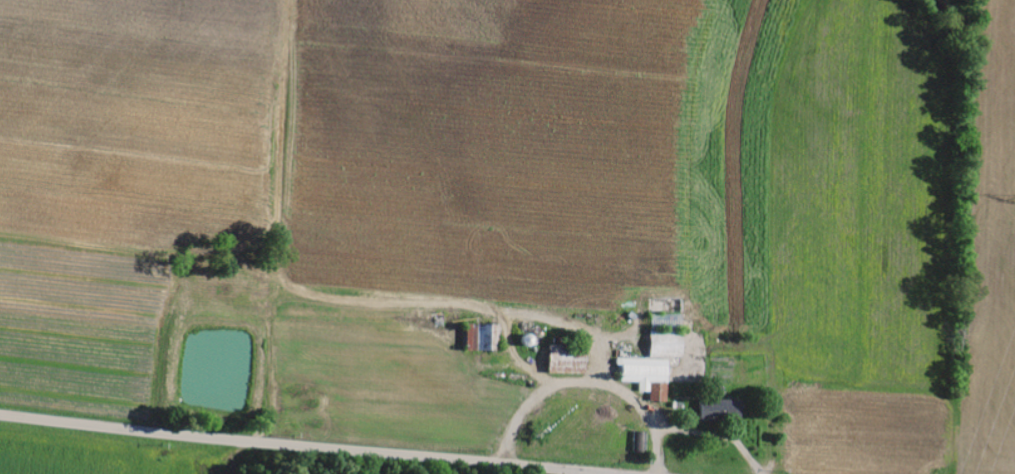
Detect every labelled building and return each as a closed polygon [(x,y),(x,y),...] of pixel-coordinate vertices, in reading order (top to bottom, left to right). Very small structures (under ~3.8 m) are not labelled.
[(652,313),(683,314),(683,301),(653,300),(652,313)] [(468,351),(500,352),(500,325),(468,325),(468,351)] [(651,359),(684,358),(684,332),(651,332),(651,359)] [(550,375),(587,375),(587,359),(572,359),(573,346),(551,345),(550,375)] [(623,383),(641,383),(640,393),(651,393),(651,402),(668,403),(670,360),(619,358),(618,366),(623,366),(623,383)] [(702,423),(742,422),(742,402),(701,403),(702,423)]
